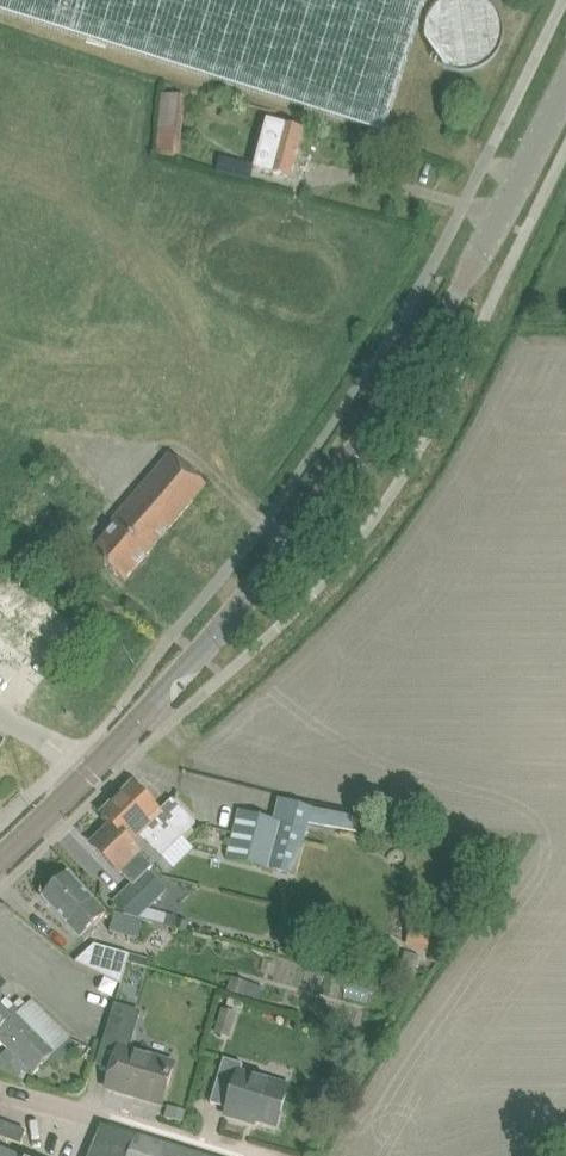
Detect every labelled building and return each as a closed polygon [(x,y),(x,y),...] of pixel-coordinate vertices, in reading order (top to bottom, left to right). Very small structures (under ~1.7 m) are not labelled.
[(360,125),(383,132),(424,0),(0,0),(0,13),(360,125)] [(156,153),(182,156),(186,96),(161,94),(156,153)] [(305,131),(282,125),(269,121),(256,168),(292,178),(305,131)] [(228,161),(225,173),(244,178),(248,167),(228,161)] [(117,525),(92,553),(125,581),(207,486),(171,454),(113,522),(117,525)] [(151,867),(135,850),(130,845),(141,834),(161,855),(195,822),(173,799),(160,811),(134,785),(103,815),(114,825),(93,845),(103,855),(104,854),(132,885),(114,902),(124,912),(138,917),(167,891),(148,870),(151,867)] [(309,823),(360,832),(363,817),(313,808),(314,806),(280,798),(275,818),(240,809),(227,856),(296,874),(309,823)] [(107,913),(104,910),(68,873),(43,897),(85,942),(98,930),(94,926),(107,913)] [(115,912),(110,931),(137,938),(143,919),(115,912)] [(175,925),(187,928),(190,920),(178,917),(175,925)] [(429,953),(432,945),(436,931),(414,924),(407,946),(429,953)] [(108,984),(116,950),(72,940),(64,971),(108,982),(104,1000),(110,1002),(113,986),(108,984)] [(250,981),(231,976),(228,991),(256,998),(258,989),(249,986),(250,981)] [(34,1074),(51,1058),(71,1038),(32,997),(32,998),(25,1004),(21,999),(12,1008),(4,999),(13,991),(3,981),(0,983),(0,1040),(34,1074)] [(115,1003),(105,1038),(110,1039),(121,1043),(107,1088),(162,1105),(174,1064),(167,1061),(168,1058),(148,1052),(147,1055),(130,1050),(136,1033),(127,1030),(134,1009),(115,1003)] [(223,1008),(216,1033),(231,1037),(238,1013),(223,1008)] [(277,1126),(284,1103),(290,1085),(241,1071),(243,1065),(224,1059),(211,1103),(228,1108),(226,1115),(245,1121),(246,1117),(277,1126)] [(104,1126),(92,1155),(201,1155),(104,1126)]
